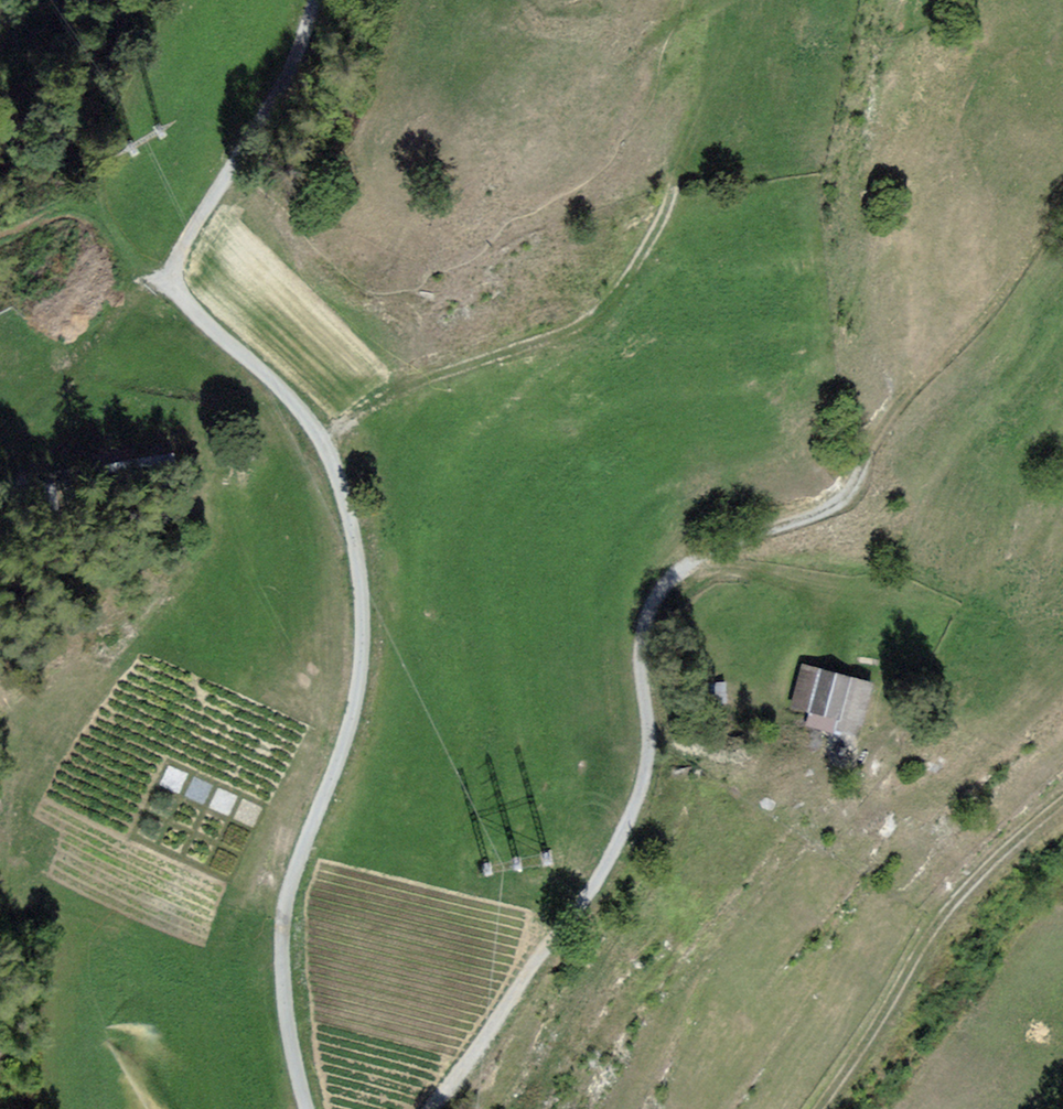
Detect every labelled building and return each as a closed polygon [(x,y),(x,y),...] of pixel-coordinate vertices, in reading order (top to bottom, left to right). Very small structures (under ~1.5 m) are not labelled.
[(870,686),(800,665),(787,708),(857,729),(870,686)]
